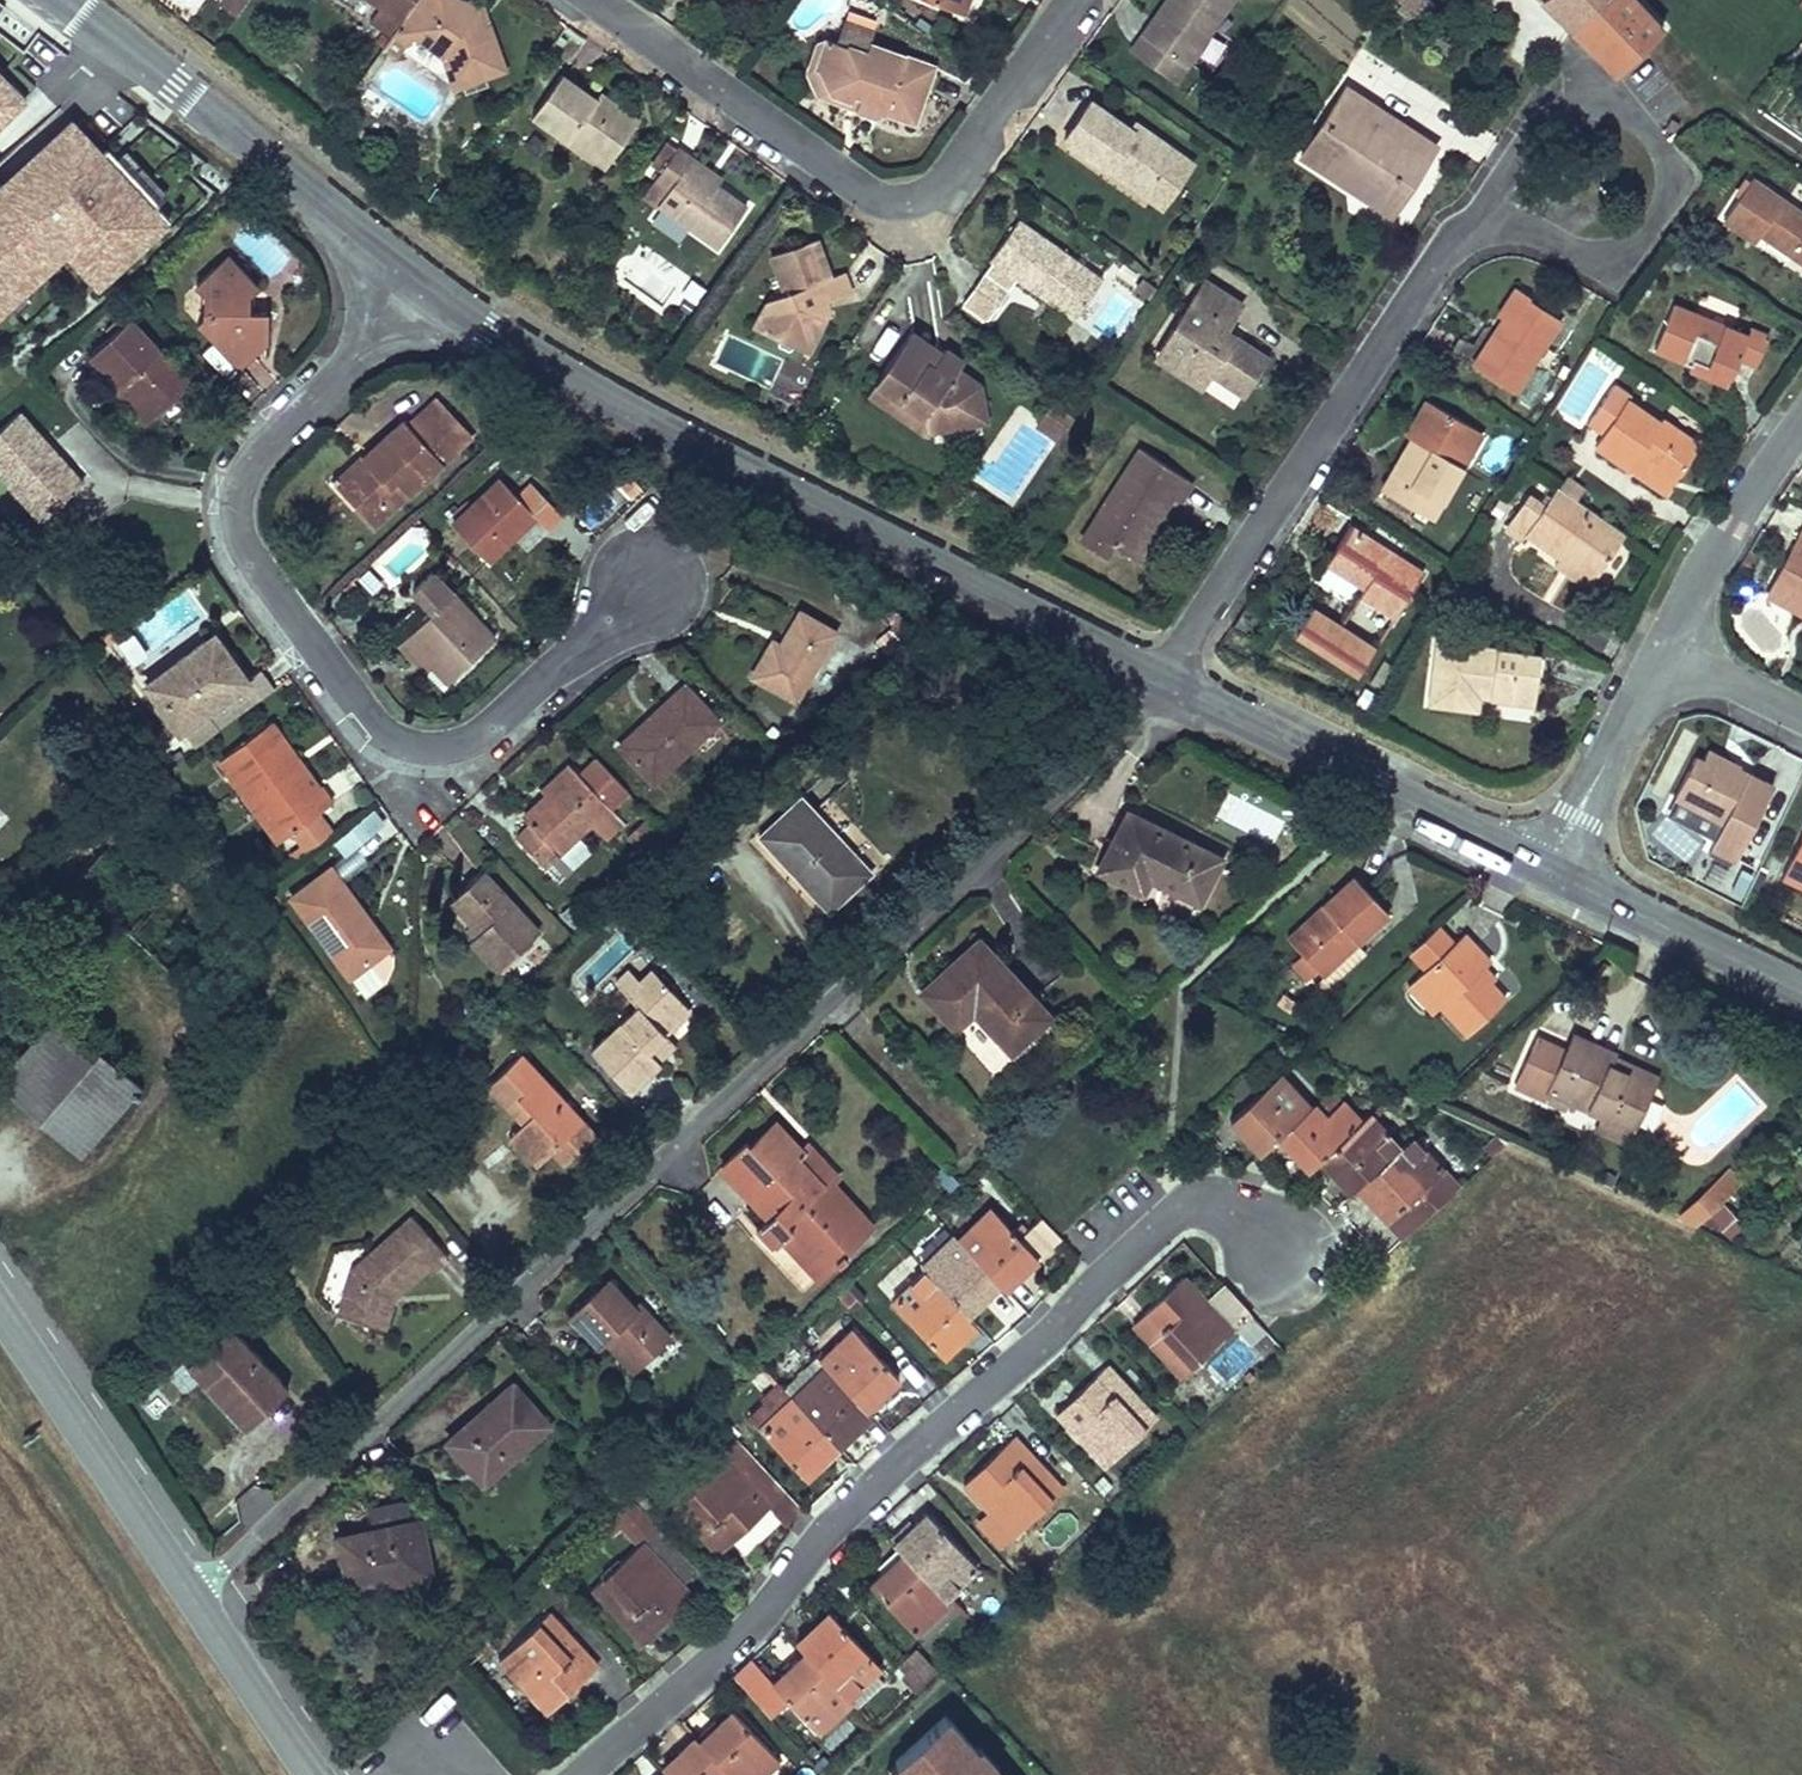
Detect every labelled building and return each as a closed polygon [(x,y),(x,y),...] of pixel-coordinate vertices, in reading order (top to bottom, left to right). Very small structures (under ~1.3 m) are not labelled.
[(231,9),(238,0),(219,0),(231,9)] [(399,14),(404,6),(395,0),(378,0),(399,14)] [(404,6),(399,14),(391,26),(409,38),(414,30),(441,47),(454,82),(502,64),(486,23),(479,26),(470,5),(463,0),(409,0),(404,6)] [(486,23),(479,0),(475,0),(470,5),(479,26),(486,23)] [(1146,35),(1191,66),(1236,0),(1169,0),(1146,35)] [(1413,9),(1421,0),(1402,0),(1413,9)] [(1570,20),(1591,0),(1550,0),(1570,20)] [(1570,20),(1636,90),(1681,45),(1638,0),(1591,0),(1570,20)] [(1792,8),(1801,15),(1801,0),(1797,0),(1792,8)] [(813,89),(852,103),(855,93),(830,83),(818,52),(826,31),(817,27),(802,68),(813,89)] [(908,112),(927,61),(867,37),(861,45),(826,31),(818,52),(830,83),(855,93),(852,103),(874,109),(877,102),(908,112)] [(1191,66),(1146,35),(1135,51),(1181,82),(1191,66)] [(560,67),(533,108),(568,131),(573,124),(610,149),(637,109),(601,84),(596,91),(560,67)] [(22,101),(6,84),(0,90),(0,122),(22,101)] [(1344,86),(1300,152),(1389,211),(1425,155),(1371,119),(1378,109),(1344,86)] [(1126,131),(1086,102),(1060,138),(1100,167),(1107,157),(1147,186),(1148,185),(1167,200),(1192,166),(1132,123),(1126,131)] [(1433,145),(1378,109),(1371,119),(1425,155),(1433,145)] [(573,124),(568,131),(605,156),(610,149),(573,124)] [(72,130),(67,125),(0,186),(0,192),(2,194),(72,130)] [(4,308),(20,294),(50,266),(45,260),(67,240),(105,281),(165,225),(152,210),(155,208),(113,162),(106,168),(97,157),(72,130),(2,194),(0,192),(0,312),(4,308)] [(663,179),(653,193),(714,235),(743,194),(711,172),(683,153),(687,146),(672,136),(649,169),(663,179)] [(715,166),(687,146),(683,153),(711,172),(715,166)] [(106,168),(113,162),(103,151),(97,157),(106,168)] [(113,162),(155,208),(163,200),(121,154),(113,162)] [(1107,157),(1100,167),(1140,196),(1147,186),(1107,157)] [(1742,182),(1714,221),(1747,246),(1755,234),(1801,267),(1801,266),(1801,226),(1742,182)] [(986,316),(1014,275),(1073,315),(1104,271),(1017,211),(987,256),(989,257),(962,298),(986,316)] [(808,230),(766,246),(778,284),(768,289),(754,316),(796,338),(806,319),(817,324),(832,294),(830,288),(846,281),(837,261),(822,266),(808,230)] [(67,240),(45,260),(50,266),(64,253),(96,289),(105,281),(67,240)] [(205,279),(174,307),(231,371),(248,357),(247,341),(258,339),(259,316),(242,310),(258,295),(242,276),(235,281),(229,269),(211,284),(205,279)] [(1199,278),(1152,348),(1197,378),(1202,371),(1222,384),(1233,367),(1249,378),(1264,356),(1224,329),(1240,305),(1199,278)] [(689,280),(680,298),(698,306),(706,288),(689,280)] [(1497,318),(1492,326),(1503,333),(1525,299),(1510,290),(1493,315),(1497,318)] [(28,303),(20,294),(4,308),(12,317),(28,303)] [(1465,367),(1508,396),(1558,321),(1525,299),(1503,333),(1492,326),(1465,367)] [(1739,339),(1667,306),(1647,351),(1683,368),(1688,358),(1725,375),(1731,363),(1753,373),(1767,344),(1742,332),(1739,339)] [(806,319),(796,338),(807,343),(817,324),(806,319)] [(178,380),(127,323),(84,362),(106,386),(114,378),(144,411),(178,380)] [(905,325),(863,383),(877,392),(898,390),(924,407),(922,421),(979,412),(970,374),(949,359),(956,351),(939,340),(935,343),(905,325)] [(1197,378),(1152,348),(1147,357),(1191,387),(1197,378)] [(786,359),(774,389),(792,396),(804,367),(786,359)] [(1233,367),(1222,384),(1237,395),(1249,378),(1233,367)] [(1692,447),(1655,419),(1647,430),(1616,407),(1622,400),(1607,389),(1582,422),(1599,434),(1588,449),(1618,470),(1621,466),(1630,453),(1667,480),(1692,447)] [(898,390),(877,392),(922,421),(924,407),(898,390)] [(1043,393),(1029,410),(1050,427),(1064,409),(1043,393)] [(1417,430),(1379,494),(1429,523),(1463,466),(1453,460),(1472,429),(1424,400),(1409,425),(1417,430)] [(42,523),(86,479),(17,410),(0,427),(0,481),(42,523)] [(354,515),(370,532),(455,453),(423,419),(405,435),(395,424),(357,461),(363,468),(342,488),(361,509),(354,515)] [(1481,434),(1472,429),(1453,460),(1463,466),(1481,434)] [(1142,448),(1081,542),(1104,556),(1112,543),(1135,558),(1165,513),(1175,497),(1181,501),(1193,482),(1142,448)] [(1657,493),(1667,480),(1630,453),(1621,466),(1657,493)] [(342,488),(363,468),(357,461),(351,454),(322,481),(335,495),(342,488)] [(499,476),(448,522),(485,563),(537,516),(548,529),(566,513),(531,475),(513,491),(499,476)] [(1616,533),(1535,475),(1495,532),(1519,549),(1529,536),(1556,555),(1586,576),(1616,533)] [(335,495),(354,515),(361,509),(342,488),(335,495)] [(1165,513),(1135,558),(1144,563),(1173,518),(1165,513)] [(1426,571),(1348,521),(1324,557),(1364,583),(1359,589),(1365,593),(1398,614),(1426,571)] [(1791,529),(1760,579),(1801,606),(1801,536),(1791,529)] [(1575,591),(1586,576),(1556,555),(1546,570),(1575,591)] [(451,680),(497,636),(434,570),(414,590),(433,611),(408,635),(451,680)] [(1760,579),(1752,591),(1800,621),(1801,617),(1801,606),(1760,579)] [(1343,627),(1378,646),(1398,614),(1365,593),(1343,627)] [(759,672),(798,692),(832,624),(799,607),(783,639),(776,636),(759,672)] [(1235,625),(1246,632),(1256,615),(1245,608),(1235,625)] [(1318,645),(1332,621),(1312,609),(1298,633),(1318,645)] [(1332,621),(1318,645),(1364,671),(1378,646),(1343,627),(1332,621)] [(209,629),(143,678),(175,722),(177,720),(242,673),(209,629)] [(130,663),(145,654),(133,635),(119,643),(130,663)] [(441,690),(451,680),(408,635),(397,645),(441,690)] [(1537,651),(1435,642),(1430,699),(1471,703),(1472,692),(1533,698),(1537,651)] [(256,663),(242,673),(177,720),(196,746),(274,689),(256,663)] [(685,681),(623,737),(660,779),(723,723),(685,681)] [(272,716),(221,753),(280,835),(337,795),(322,775),(315,780),(283,736),(286,734),(272,716)] [(1722,846),(1762,767),(1695,733),(1688,746),(1681,742),(1662,779),(1714,806),(1699,835),(1722,846)] [(628,820),(579,764),(527,809),(535,819),(521,831),(546,860),(598,815),(614,833),(628,820)] [(791,796),(749,835),(818,911),(840,892),(861,872),(791,796)] [(1777,852),(1798,862),(1801,853),(1801,802),(1777,852)] [(371,807),(349,830),(372,852),(395,829),(371,807)] [(643,817),(623,833),(636,850),(657,833),(643,817)] [(1211,855),(1120,819),(1096,878),(1140,896),(1145,883),(1193,902),(1211,855)] [(324,871),(288,902),(354,982),(391,951),(324,871)] [(541,936),(484,872),(450,903),(481,936),(468,948),(494,977),(541,936)] [(1346,879),(1277,940),(1327,997),(1366,962),(1353,948),(1383,921),(1346,879)] [(1460,927),(1452,934),(1439,919),(1411,946),(1425,960),(1413,971),(1439,997),(1466,1026),(1501,993),(1473,964),(1485,953),(1460,927)] [(947,969),(920,993),(953,1029),(971,1011),(1008,1051),(1043,1018),(973,944),(947,969)] [(625,968),(641,984),(657,968),(641,952),(625,968)] [(651,994),(607,1039),(646,1078),(661,1063),(676,1048),(672,1045),(689,1028),(681,1020),(706,994),(668,957),(657,968),(641,984),(651,994)] [(1439,997),(1413,971),(1405,978),(1431,1005),(1439,997)] [(0,1068),(0,1087),(77,1153),(135,1086),(49,1012),(0,1068)] [(1574,1033),(1568,1045),(1589,1055),(1595,1043),(1574,1033)] [(1545,1094),(1548,1088),(1598,1112),(1629,1126),(1649,1084),(1605,1063),(1611,1050),(1595,1043),(1589,1055),(1568,1045),(1567,1049),(1535,1034),(1513,1079),(1545,1094)] [(596,1123),(519,1041),(488,1071),(510,1095),(495,1109),(535,1151),(547,1139),(554,1147),(562,1155),(596,1123)] [(1655,1071),(1611,1050),(1605,1063),(1649,1084),(1655,1071)] [(1279,1069),(1229,1115),(1261,1148),(1277,1133),(1310,1103),(1279,1069)] [(1310,1103),(1277,1133),(1308,1165),(1319,1155),(1351,1125),(1332,1104),(1340,1097),(1329,1085),(1310,1103)] [(791,1191),(773,1209),(828,1267),(888,1210),(818,1136),(827,1127),(800,1099),(777,1121),(772,1115),(761,1125),(751,1135),(798,1185),(791,1191)] [(1369,1109),(1351,1125),(1319,1155),(1350,1188),(1356,1182),(1400,1142),(1369,1109)] [(1620,1144),(1629,1126),(1598,1112),(1589,1129),(1620,1144)] [(1400,1142),(1356,1182),(1404,1233),(1458,1182),(1411,1131),(1400,1142)] [(798,1185),(751,1135),(744,1142),(791,1191),(798,1185)] [(1725,1173),(1716,1182),(1728,1195),(1738,1186),(1725,1173)] [(1728,1195),(1716,1182),(1680,1216),(1698,1224),(1728,1195)] [(362,1257),(345,1303),(365,1310),(385,1318),(399,1280),(406,1282),(438,1255),(443,1261),(459,1248),(423,1204),(362,1257)] [(989,1205),(958,1237),(999,1280),(1004,1286),(1059,1232),(1041,1215),(1019,1237),(989,1205)] [(925,1267),(967,1311),(999,1280),(958,1237),(952,1231),(921,1261),(925,1267)] [(925,1267),(891,1297),(942,1352),(977,1321),(967,1311),(925,1267)] [(592,1290),(574,1306),(602,1337),(607,1333),(614,1326),(642,1357),(673,1329),(642,1295),(635,1301),(610,1273),(592,1290)] [(1183,1273),(1133,1321),(1182,1374),(1235,1324),(1251,1341),(1266,1327),(1224,1282),(1207,1298),(1183,1273)] [(385,1318),(392,1320),(406,1282),(399,1280),(385,1318)] [(224,1303),(179,1343),(239,1411),(284,1371),(224,1303)] [(642,1357),(614,1326),(607,1333),(635,1364),(642,1357)] [(820,1356),(825,1362),(865,1405),(898,1375),(853,1326),(820,1356)] [(1156,1415),(1106,1361),(1056,1408),(1105,1460),(1156,1415)] [(825,1362),(792,1393),(838,1443),(871,1412),(865,1405),(825,1362)] [(509,1375),(440,1434),(455,1452),(470,1469),(500,1443),(506,1450),(545,1417),(509,1375)] [(792,1393),(758,1424),(804,1473),(838,1443),(792,1393)] [(735,1435),(718,1451),(766,1504),(782,1522),(800,1506),(735,1435)] [(1025,1444),(974,1490),(987,1504),(1012,1532),(1063,1486),(1025,1444)] [(718,1451),(667,1497),(716,1549),(766,1504),(718,1451)] [(413,1509),(335,1529),(345,1566),(379,1558),(385,1570),(426,1559),(413,1509)] [(976,1563),(925,1509),(893,1539),(902,1549),(943,1593),(976,1563)] [(641,1538),(591,1585),(641,1637),(690,1591),(641,1538)] [(948,1598),(943,1593),(902,1549),(869,1580),(915,1629),(948,1598)] [(878,1663),(828,1607),(795,1638),(803,1648),(846,1694),(878,1663)] [(548,1610),(498,1655),(547,1708),(597,1663),(548,1610)] [(846,1694),(803,1648),(772,1678),(751,1656),(733,1672),(769,1711),(786,1696),(816,1729),(849,1698),(846,1694)] [(927,1678),(937,1668),(922,1652),(911,1662),(927,1678)] [(927,1678),(911,1662),(900,1673),(915,1689),(927,1678)] [(732,1707),(699,1738),(734,1774),(758,1774),(778,1757),(732,1707)] [(993,1768),(996,1765),(976,1743),(973,1745),(943,1712),(892,1758),(908,1774),(999,1774),(993,1768)] [(699,1738),(695,1733),(662,1765),(666,1769),(671,1774),(734,1774),(699,1738)] [(882,1769),(888,1774),(908,1774),(894,1759),(882,1769)]
